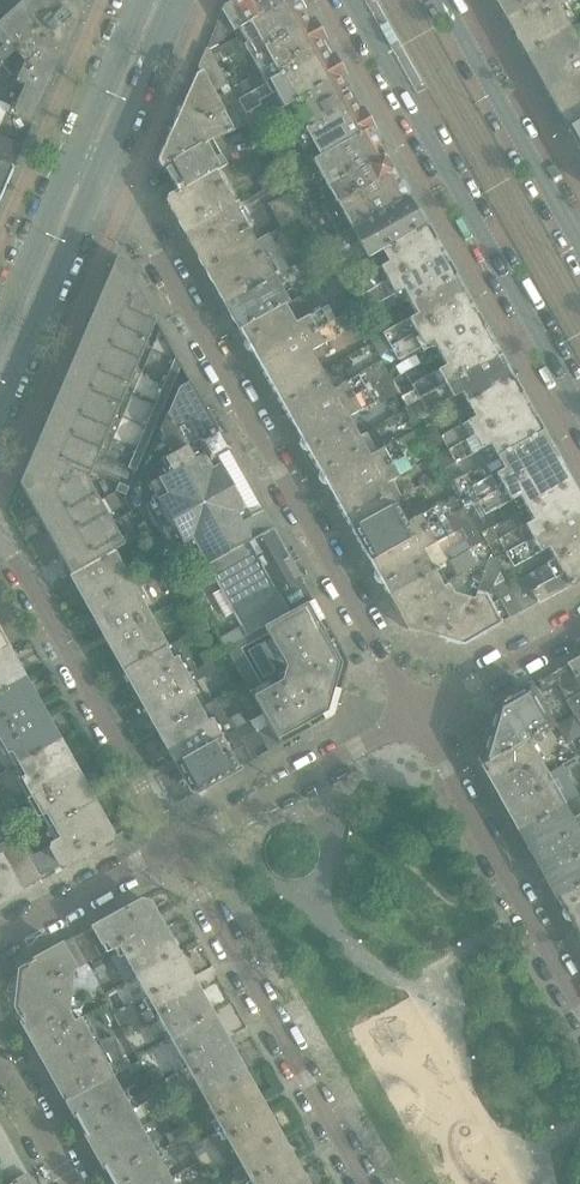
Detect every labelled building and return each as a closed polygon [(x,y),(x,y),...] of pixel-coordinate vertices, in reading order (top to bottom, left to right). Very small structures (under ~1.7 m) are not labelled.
[(76,0),(26,0),(21,4),(39,25),(29,46),(59,60),(82,7),(76,0)] [(262,0),(233,0),(223,6),(221,10),(206,48),(209,50),(234,31),(239,29),(268,12),(262,0)] [(254,54),(308,24),(302,14),(304,8),(300,0),(290,0),(268,12),(239,29),(246,43),(243,45),(249,56),(254,54)] [(268,12),(290,0),(262,0),(268,12)] [(566,0),(497,0),(527,54),(572,28),(560,6),(567,2),(566,0)] [(29,46),(39,25),(21,4),(0,23),(0,67),(2,65),(16,80),(29,46)] [(264,83),(323,51),(317,41),(319,35),(314,25),(308,24),(254,54),(262,69),(258,71),(264,83)] [(572,28),(527,54),(568,128),(579,121),(579,42),(572,28)] [(32,124),(57,64),(59,60),(29,46),(16,80),(15,82),(24,86),(11,115),(32,124)] [(236,98),(231,89),(209,50),(206,48),(198,68),(200,72),(195,75),(182,103),(206,114),(236,98)] [(284,107),(337,77),(339,71),(334,62),(328,60),(323,51),(264,83),(271,95),(276,92),(284,107)] [(236,98),(257,88),(258,87),(252,76),(231,89),(236,98)] [(299,132),(352,103),(354,97),(349,88),(343,87),(337,77),(284,107),(279,109),(286,121),(291,118),(299,132)] [(263,99),(257,88),(236,98),(243,110),(263,99)] [(235,131),(248,123),(250,123),(243,110),(236,98),(206,114),(182,103),(157,161),(160,167),(213,138),(234,131),(235,131)] [(309,162),(313,160),(368,129),(359,113),(358,113),(352,103),(299,132),(294,135),(309,162)] [(266,126),(265,123),(267,122),(265,118),(263,119),(262,119),(250,126),(254,133),(266,126)] [(568,128),(579,149),(579,121),(568,128)] [(358,177),(390,160),(387,154),(383,156),(378,145),(381,144),(372,127),(368,129),(313,160),(334,199),(335,201),(362,185),(358,177)] [(226,165),(220,155),(242,143),(235,131),(234,131),(213,138),(160,167),(163,172),(166,171),(178,192),(215,171),(226,165)] [(13,168),(22,146),(0,137),(0,197),(13,168)] [(286,163),(281,154),(271,159),(276,169),(286,163)] [(407,197),(410,196),(401,179),(398,181),(392,171),(395,169),(390,160),(358,177),(362,185),(335,201),(334,199),(322,205),(339,235),(351,228),(407,197)] [(255,242),(215,171),(178,192),(167,197),(167,202),(187,238),(205,271),(255,242)] [(300,216),(288,193),(269,205),(281,227),(300,216)] [(413,233),(423,227),(425,222),(418,211),(414,210),(407,197),(351,228),(351,229),(350,230),(367,260),(369,258),(381,251),(413,233)] [(316,221),(312,213),(302,219),(306,227),(316,221)] [(353,301),(441,251),(435,240),(434,241),(426,225),(423,227),(413,233),(381,251),(388,263),(353,282),(356,288),(348,292),(353,300),(353,301)] [(314,238),(303,244),(310,257),(321,251),(319,248),(319,247),(318,245),(314,238)] [(275,277),(255,242),(205,271),(239,331),(284,305),(289,302),(278,283),(286,278),(283,273),(275,277)] [(409,301),(455,277),(446,262),(446,261),(441,251),(353,301),(353,300),(349,302),(356,316),(403,290),(409,301)] [(155,320),(120,258),(115,258),(88,321),(145,345),(155,320)] [(390,347),(469,302),(463,292),(455,277),(409,301),(416,314),(370,340),(378,354),(390,347)] [(342,334),(334,320),(349,311),(342,298),(326,308),(325,306),(295,323),(284,305),(239,331),(274,393),(319,367),(310,351),(342,334)] [(439,354),(483,328),(475,313),(469,302),(390,347),(398,361),(432,342),(439,354)] [(370,324),(366,316),(359,320),(364,328),(370,324)] [(145,345),(88,321),(69,366),(126,390),(145,345)] [(419,399),(499,354),(492,343),(492,344),(483,328),(439,354),(445,365),(445,366),(416,382),(411,385),(419,399)] [(467,405),(512,380),(504,365),(504,364),(499,354),(419,399),(406,406),(416,424),(429,417),(427,412),(461,393),(467,405)] [(176,357),(166,379),(174,383),(181,366),(176,357)] [(388,374),(381,361),(364,371),(371,384),(388,374)] [(126,390),(69,366),(50,411),(106,435),(126,390)] [(379,401),(371,387),(363,372),(332,390),(319,367),(274,393),(313,463),(358,437),(348,418),(379,401)] [(399,394),(394,383),(390,375),(381,381),(371,386),(375,393),(376,392),(382,403),(399,394)] [(166,379),(163,387),(171,390),(174,383),(166,379)] [(447,450),(527,405),(522,396),(521,395),(512,380),(467,405),(454,412),(461,424),(439,436),(447,450)] [(248,516),(214,456),(227,449),(189,381),(178,387),(166,415),(161,427),(175,451),(161,459),(164,466),(155,471),(160,479),(148,486),(159,505),(156,507),(175,541),(178,539),(188,555),(198,550),(206,565),(271,527),(260,508),(248,516)] [(163,387),(157,402),(165,405),(171,390),(163,387)] [(157,402),(154,409),(161,412),(165,405),(157,402)] [(496,456),(541,432),(533,416),(527,405),(447,450),(435,457),(445,475),(448,482),(464,474),(457,463),(471,456),(477,467),(496,456)] [(154,409),(147,424),(155,427),(161,412),(154,409)] [(87,480),(106,436),(106,435),(50,411),(31,456),(87,480)] [(147,424),(144,431),(152,434),(155,427),(147,424)] [(369,456),(358,437),(313,463),(331,496),(350,529),(396,503),(385,484),(415,467),(407,453),(418,447),(426,462),(435,457),(427,442),(426,443),(420,431),(418,428),(399,439),(369,456)] [(144,431),(137,446),(145,449),(152,434),(144,431)] [(476,502),(556,457),(550,447),(541,432),(496,456),(503,468),(468,488),(471,493),(461,498),(465,506),(475,500),(476,502)] [(137,446),(134,453),(142,457),(145,449),(137,446)] [(136,471),(142,457),(134,453),(128,468),(136,471)] [(46,533),(100,503),(87,480),(31,456),(19,483),(46,533)] [(526,508),(570,483),(562,468),(556,457),(476,502),(475,500),(465,506),(462,507),(463,509),(478,536),(479,535),(487,530),(525,507),(526,508)] [(127,496),(130,488),(120,483),(117,491),(127,496)] [(506,553),(579,511),(579,500),(579,498),(579,499),(570,483),(526,508),(532,520),(494,542),(487,530),(479,535),(483,542),(485,541),(488,546),(486,548),(493,560),(506,553)] [(478,536),(463,509),(462,507),(455,495),(406,523),(396,503),(350,529),(387,595),(432,568),(422,551),(461,529),(471,548),(481,542),(478,536)] [(124,547),(113,525),(100,503),(46,533),(70,576),(124,547)] [(579,545),(579,511),(506,553),(514,566),(547,547),(554,560),(579,545)] [(150,532),(145,523),(138,527),(143,536),(150,532)] [(268,641),(319,613),(271,527),(206,565),(221,590),(212,594),(225,618),(234,613),(241,626),(220,638),(222,641),(229,653),(252,694),(280,679),(281,673),(283,668),(268,641)] [(579,580),(579,545),(554,560),(544,565),(552,578),(536,587),(528,574),(507,586),(521,611),(522,612),(579,580)] [(133,583),(117,553),(125,548),(124,547),(70,576),(89,608),(133,583)] [(521,611),(507,586),(493,560),(488,563),(481,579),(472,575),(464,597),(452,593),(447,584),(443,587),(441,583),(455,575),(447,561),(432,569),(432,568),(387,595),(406,629),(462,645),(479,636),(478,635),(499,624),(499,623),(521,611)] [(193,591),(185,576),(176,581),(185,595),(193,591)] [(167,645),(133,583),(89,608),(122,668),(163,645),(164,647),(167,645)] [(347,663),(328,629),(319,613),(268,641),(283,668),(281,673),(340,690),(347,663)] [(0,636),(0,694),(25,681),(9,652),(0,636)] [(206,666),(229,653),(222,641),(212,646),(199,654),(206,666)] [(193,690),(176,660),(172,662),(164,647),(163,645),(122,668),(150,717),(158,731),(198,709),(189,692),(193,690)] [(579,691),(579,657),(560,668),(566,679),(567,679),(576,694),(579,691)] [(208,673),(204,666),(193,672),(197,679),(208,673)] [(332,716),(340,690),(281,673),(280,679),(252,694),(258,704),(263,713),(270,726),(280,745),(298,735),(296,731),(316,720),(318,724),(332,716)] [(527,740),(551,726),(574,713),(566,699),(552,673),(537,681),(553,706),(550,708),(535,682),(495,704),(479,760),(483,767),(528,741),(527,740)] [(39,707),(25,681),(0,694),(0,745),(4,753),(7,751),(15,765),(59,742),(39,707)] [(576,694),(566,699),(574,713),(579,724),(579,691),(576,694)] [(263,713),(258,704),(244,713),(249,722),(263,713)] [(253,760),(236,729),(219,738),(211,723),(207,726),(198,709),(158,731),(189,788),(198,790),(253,760)] [(579,726),(579,725),(579,724),(574,713),(551,726),(561,744),(579,733),(579,726)] [(280,745),(270,726),(257,733),(267,752),(280,745)] [(528,741),(483,767),(519,831),(564,806),(579,797),(579,784),(567,761),(546,773),(528,741)] [(93,802),(74,768),(59,742),(15,765),(24,781),(21,783),(39,813),(41,811),(49,826),(93,802)] [(22,802),(17,793),(0,802),(0,807),(2,810),(3,812),(22,802)] [(107,841),(111,834),(93,802),(49,826),(58,843),(51,847),(49,846),(33,855),(24,840),(20,842),(39,877),(107,841)] [(572,820),(564,806),(519,831),(557,899),(579,886),(579,815),(572,820)] [(39,877),(20,842),(18,838),(7,819),(3,812),(2,810),(0,811),(0,859),(2,858),(19,889),(40,878),(39,877)] [(2,858),(0,859),(0,900),(19,889),(2,858)] [(557,899),(579,941),(579,886),(557,899)] [(177,953),(160,922),(151,905),(138,902),(92,927),(101,941),(106,938),(115,953),(121,949),(136,976),(177,953)] [(91,970),(73,938),(58,946),(75,974),(79,972),(91,970)] [(75,974),(58,946),(17,969),(15,988),(81,996),(97,999),(106,997),(104,992),(91,970),(79,972),(75,974)] [(210,1011),(191,978),(177,953),(136,976),(153,1007),(127,1021),(133,1031),(139,1027),(140,1029),(159,1018),(169,1034),(210,1011)] [(50,1074),(125,1033),(119,1021),(113,1010),(112,1011),(108,1004),(76,1022),(71,1013),(71,1010),(80,1011),(81,996),(15,988),(13,1007),(50,1074)] [(245,1074),(231,1049),(210,1011),(169,1034),(204,1097),(245,1074)] [(65,1101),(140,1059),(125,1033),(50,1074),(65,1101)] [(140,1127),(131,1110),(146,1102),(141,1092),(140,1093),(126,1068),(140,1061),(140,1059),(65,1101),(94,1153),(140,1127)] [(280,1136),(259,1100),(245,1074),(204,1097),(238,1159),(280,1136)] [(154,1152),(140,1127),(94,1153),(112,1183),(158,1183),(169,1178),(154,1152)] [(0,1131),(0,1183),(12,1183),(25,1177),(0,1131)] [(199,1141),(195,1135),(186,1140),(189,1147),(199,1141)] [(294,1161),(280,1136),(238,1159),(252,1183),(306,1183),(294,1161)] [(206,1152),(200,1142),(191,1147),(196,1157),(206,1152)] [(196,1163),(191,1153),(178,1161),(183,1171),(196,1163)]
